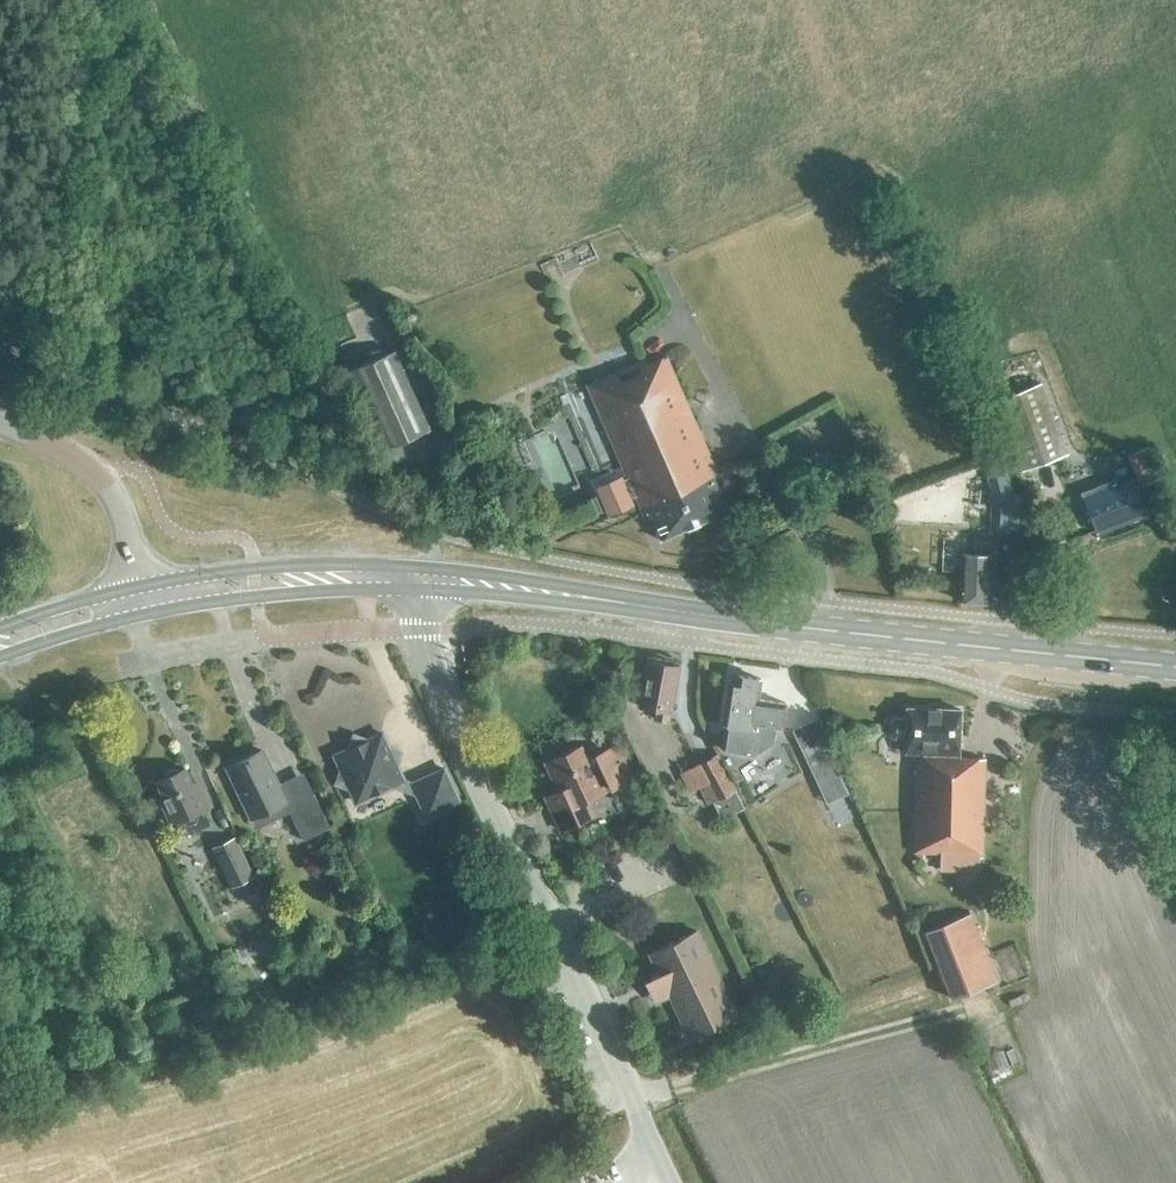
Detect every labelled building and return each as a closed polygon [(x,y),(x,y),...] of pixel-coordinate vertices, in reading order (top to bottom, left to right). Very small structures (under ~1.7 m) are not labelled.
[(394,349),(350,369),(386,448),(430,428),(394,349)] [(644,359),(586,385),(627,477),(621,480),(619,477),(598,486),(602,494),(608,510),(610,514),(631,505),(628,498),(635,495),(643,514),(648,512),(660,539),(727,510),(712,475),(717,473),(666,356),(646,364),(644,359)] [(1070,452),(1042,380),(994,399),(1022,471),(1070,452)] [(996,454),(990,433),(977,436),(983,458),(996,454)] [(992,492),(1008,488),(1000,460),(985,465),(992,492)] [(546,491),(540,479),(525,485),(531,498),(546,491)] [(1097,531),(1145,513),(1132,479),(1118,484),(1116,479),(1106,483),(1108,488),(1084,497),(1097,531)] [(608,510),(602,494),(589,500),(595,515),(608,510)] [(972,539),(972,553),(961,553),(959,600),(989,601),(990,555),(992,555),(991,539),(972,539)] [(654,718),(668,720),(679,665),(647,660),(639,704),(656,707),(654,718)] [(785,702),(757,698),(760,677),(738,674),(737,680),(729,679),(723,722),(724,723),(722,735),(733,737),(731,750),(753,754),(772,742),(775,725),(782,726),(785,702)] [(982,853),(985,757),(959,756),(960,708),(907,707),(906,718),(894,717),(889,722),(888,732),(893,737),(906,737),(905,751),(916,751),(913,851),(916,851),(916,856),(923,857),(923,852),(982,853)] [(355,733),(337,782),(351,787),(358,801),(405,779),(398,765),(404,751),(355,733)] [(823,738),(801,748),(817,780),(827,803),(849,792),(823,738)] [(550,802),(562,828),(594,813),(593,812),(591,813),(584,799),(634,776),(618,742),(586,757),(580,744),(546,760),(564,799),(552,804),(551,802),(550,802)] [(288,799),(264,749),(229,766),(253,816),(288,799)] [(745,807),(735,788),(717,753),(681,772),(691,791),(699,787),(708,804),(713,802),(722,819),(745,807)] [(206,807),(210,805),(198,780),(194,782),(187,767),(181,769),(176,768),(171,768),(167,772),(165,777),(159,779),(166,795),(162,797),(173,822),(178,820),(185,835),(213,822),(206,807)] [(460,799),(445,767),(413,782),(427,814),(460,799)] [(288,804),(305,838),(331,826),(315,792),(288,804)] [(254,875),(234,835),(211,846),(231,886),(254,875)] [(994,979),(968,913),(924,930),(950,996),(994,979)] [(660,972),(645,980),(655,1002),(671,994),(690,1034),(736,1011),(696,928),(650,950),(660,972)]
